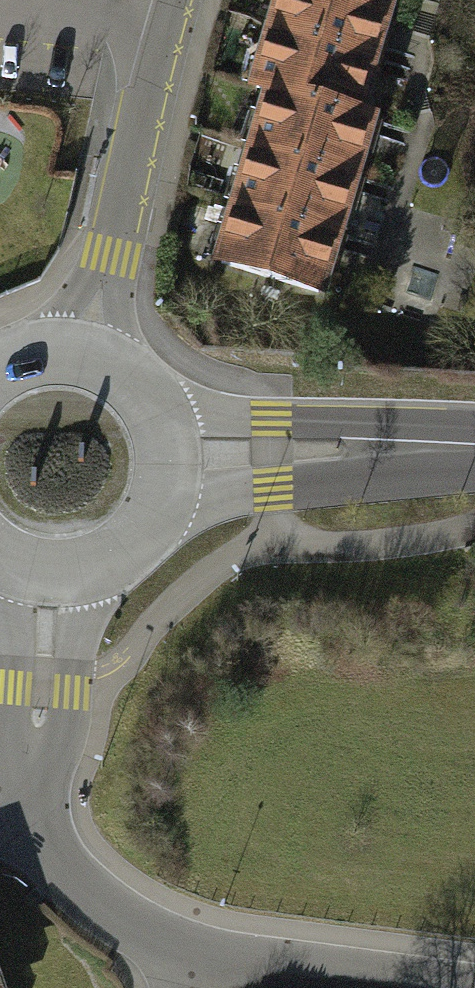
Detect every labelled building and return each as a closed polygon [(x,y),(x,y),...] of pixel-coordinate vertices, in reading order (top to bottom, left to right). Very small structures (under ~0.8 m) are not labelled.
[(275,17),(389,53),(405,0),(281,0),(275,17)] [(275,17),(256,77),(276,84),(370,113),(389,53),(275,17)] [(276,84),(256,144),(370,180),(389,119),(370,113),(276,84)] [(256,144),(237,204),(351,240),(370,180),(256,144)] [(237,204),(218,265),(331,300),(351,240),(237,204)]
